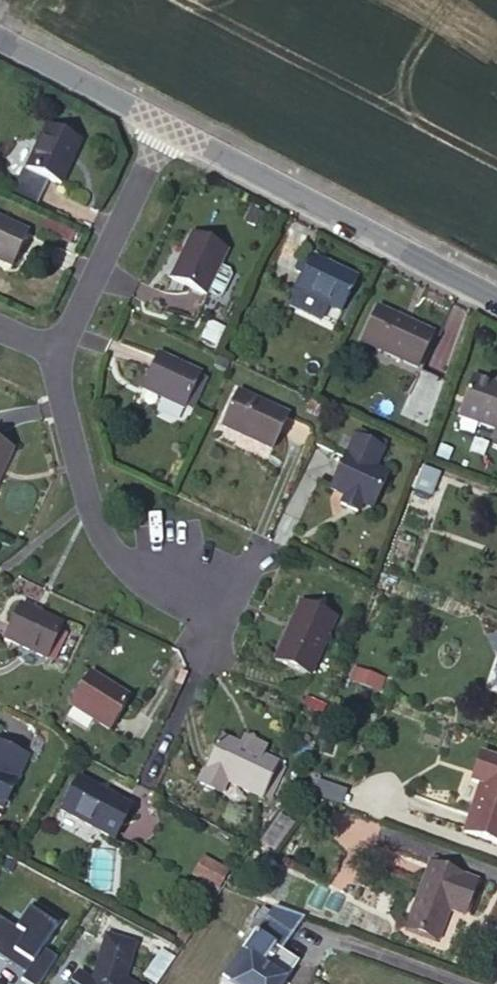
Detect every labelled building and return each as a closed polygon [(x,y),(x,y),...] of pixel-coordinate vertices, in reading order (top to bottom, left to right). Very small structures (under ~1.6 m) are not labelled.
[(80,144),(48,129),(28,171),(60,187),(80,144)] [(16,198),(33,206),(45,180),(28,171),(18,167),(6,194),(16,198)] [(265,217),(253,210),(246,222),(258,229),(265,217)] [(0,221),(0,263),(11,268),(27,234),(0,221)] [(74,239),(47,227),(43,236),(70,248),(74,239)] [(230,274),(220,269),(227,255),(192,238),(172,280),(207,297),(217,301),(223,299),(232,280),(230,274)] [(341,315),(356,282),(312,262),(310,266),(299,261),(295,270),(297,276),(304,279),(296,295),(341,315)] [(434,335),(379,310),(362,346),(418,371),(434,335)] [(210,327),(202,344),(214,350),(222,333),(210,327)] [(201,376),(160,356),(143,392),(184,412),(185,410),(201,377),(201,376)] [(445,383),(423,373),(403,420),(425,430),(445,383)] [(201,377),(185,410),(192,414),(207,381),(201,377)] [(474,379),(460,417),(494,430),(491,437),(496,440),(496,388),(474,379)] [(287,418),(239,395),(223,428),(272,451),(287,418)] [(386,446),(359,433),(356,440),(384,452),(386,446)] [(384,452),(356,440),(332,492),(345,499),(341,508),(358,516),(362,506),(373,511),(389,476),(376,470),(384,452)] [(0,448),(0,478),(12,453),(0,448)] [(336,622),(302,606),(277,662),(311,677),(336,622)] [(59,626),(21,608),(6,641),(44,660),(59,626)] [(129,701),(91,677),(71,709),(110,733),(129,701)] [(223,797),(229,785),(262,800),(263,798),(277,768),(278,767),(261,759),(264,750),(263,745),(244,737),(238,748),(221,740),(206,774),(200,786),(223,797)] [(0,747),(0,810),(2,811),(25,759),(0,747)] [(480,759),(471,785),(479,788),(463,836),(496,847),(496,764),(480,759)] [(277,768),(263,798),(269,801),(283,771),(277,768)] [(134,810),(79,781),(62,815),(117,843),(134,810)] [(319,782),(313,798),(342,808),(347,793),(319,782)] [(265,842),(274,849),(290,828),(281,821),(265,842)] [(229,876),(205,859),(195,874),(218,891),(229,876)] [(445,910),(450,912),(465,917),(476,887),(461,881),(461,879),(429,868),(406,932),(438,944),(448,918),(443,916),(445,910)] [(0,922),(0,960),(9,966),(11,963),(28,974),(22,983),(24,983),(43,983),(58,961),(44,952),(62,924),(34,906),(17,933),(0,922)] [(304,922),(272,910),(223,983),(284,983),(296,965),(282,955),(304,922)] [(125,982),(136,948),(107,940),(94,983),(128,983),(125,982)]
